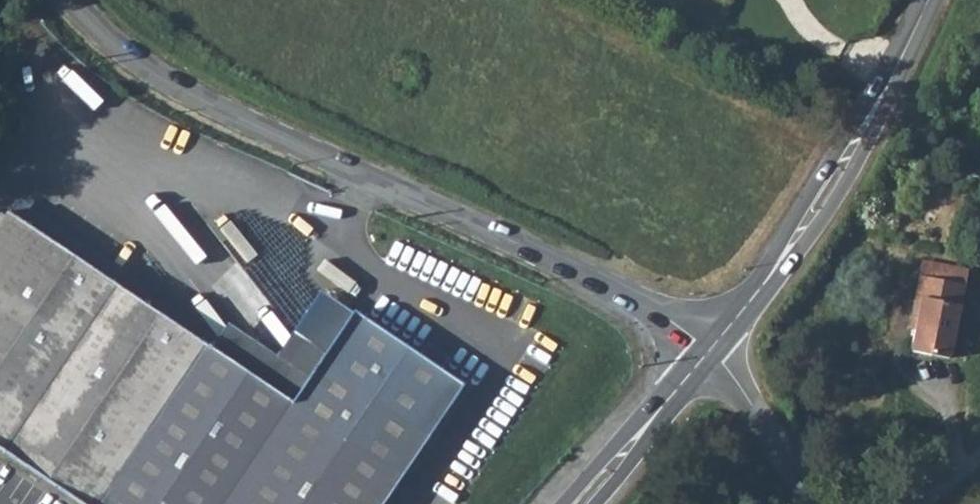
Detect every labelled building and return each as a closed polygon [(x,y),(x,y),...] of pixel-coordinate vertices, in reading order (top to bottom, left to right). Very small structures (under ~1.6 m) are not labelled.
[(3,209),(0,214),(0,454),(3,456),(119,291),(3,209)] [(972,282),(931,272),(921,311),(927,313),(919,346),(952,355),(972,282)] [(3,456),(80,503),(378,503),(401,468),(462,376),(322,293),(279,361),(232,328),(217,352),(119,291),(3,456)]
